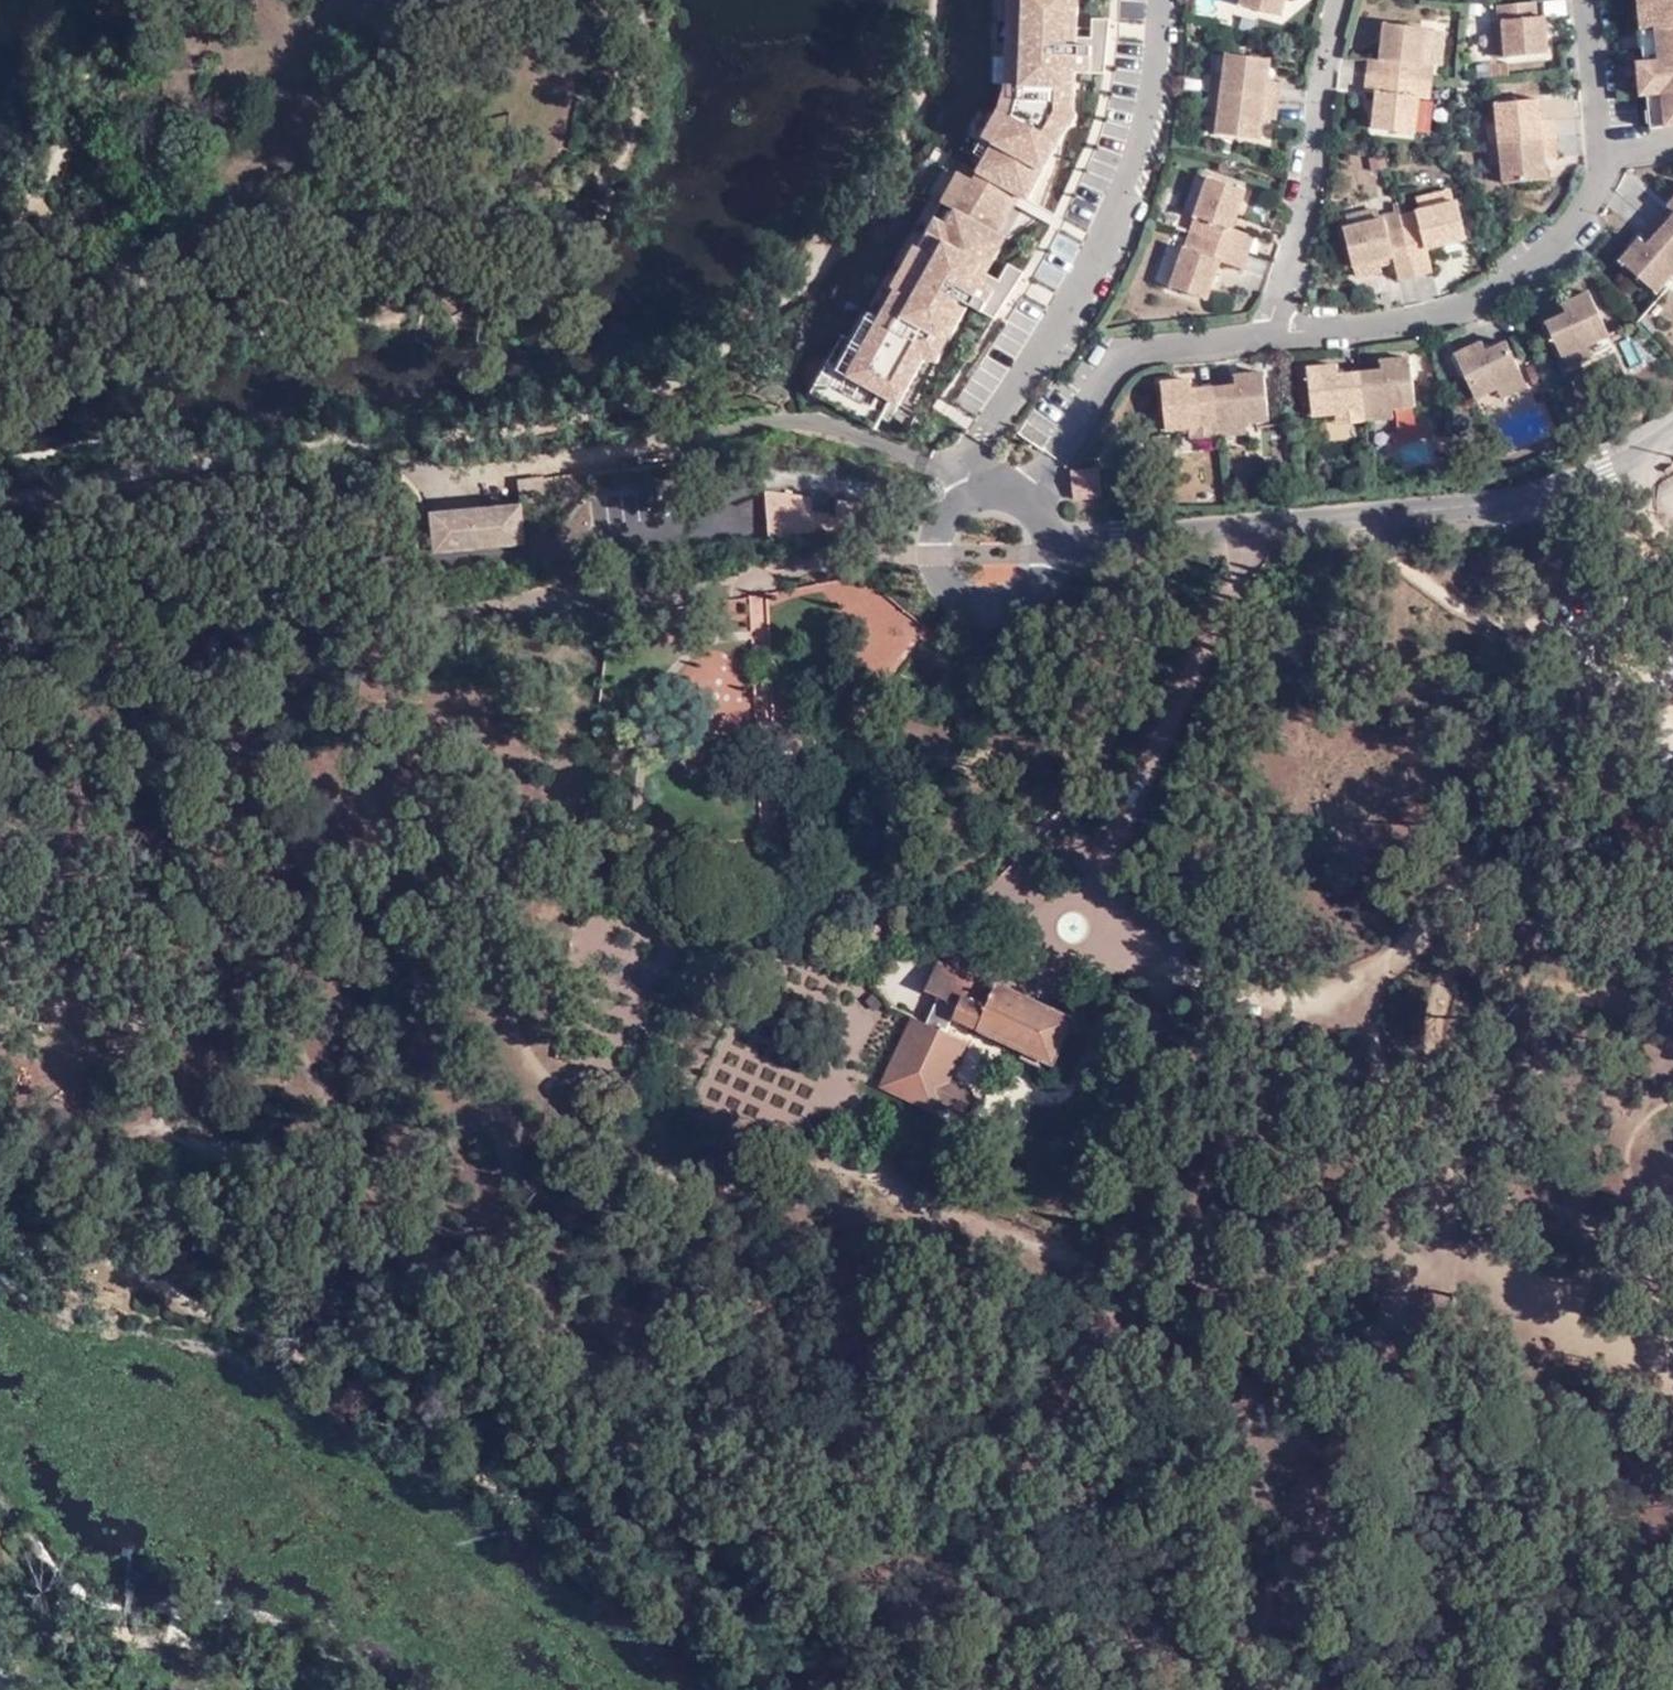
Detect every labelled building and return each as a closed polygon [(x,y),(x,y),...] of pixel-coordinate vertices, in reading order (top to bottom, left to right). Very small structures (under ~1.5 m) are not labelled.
[(957,162),(906,248),(816,388),(882,428),(896,405),(906,411),(972,305),(994,319),(1002,305),(1023,271),(1009,262),(1000,277),(989,270),(1010,235),(1035,220),(1047,207),(1065,159),(1063,143),(1080,120),(1083,73),(1108,74),(1109,55),(1110,20),(1095,19),(1095,37),(1081,37),(1083,0),(1018,0),(1015,74),(1001,73),(999,106),(972,149),(983,156),(973,172),(957,162)] [(1247,2),(1285,13),(1289,0),(1247,0),(1247,2)] [(1539,0),(1529,0),(1502,3),(1502,17),(1507,17),(1510,52),(1551,49),(1548,12),(1540,12),(1539,0)] [(1650,68),(1655,67),(1658,89),(1651,89),(1656,121),(1672,118),(1672,0),(1642,0),(1650,68)] [(1423,77),(1424,58),(1427,25),(1386,22),(1384,57),(1370,57),(1369,73),(1423,77)] [(1230,71),(1227,94),(1282,100),(1284,82),(1271,80),(1274,57),(1233,52),(1230,71)] [(1423,77),(1433,78),(1435,59),(1424,58),(1423,77)] [(1655,67),(1650,68),(1642,69),(1644,90),(1651,89),(1658,89),(1655,67)] [(1217,70),(1214,93),(1227,94),(1230,71),(1217,70)] [(1419,130),(1421,94),(1423,77),(1369,73),(1369,88),(1380,91),(1377,127),(1419,130)] [(1432,94),(1433,78),(1423,77),(1421,94),(1432,94)] [(1227,94),(1214,93),(1212,109),(1226,110),(1227,94)] [(1501,120),(1504,139),(1559,133),(1557,116),(1542,117),(1541,93),(1498,99),(1501,120)] [(1227,94),(1226,110),(1222,132),(1264,138),(1266,117),(1281,117),(1282,100),(1227,94)] [(1490,122),(1492,140),(1504,139),(1501,120),(1490,122)] [(1504,139),(1506,159),(1508,180),(1550,176),(1547,155),(1560,154),(1559,133),(1504,139)] [(1504,139),(1492,140),(1494,161),(1506,159),(1504,139)] [(1197,231),(1256,251),(1261,232),(1237,227),(1249,187),(1212,176),(1197,231)] [(1461,198),(1406,211),(1420,272),(1437,268),(1430,244),(1470,234),(1461,198)] [(1420,272),(1406,211),(1347,225),(1356,262),(1397,252),(1403,276),(1420,272)] [(1666,223),(1650,240),(1643,234),(1624,255),(1659,287),(1672,272),(1672,230),(1666,223)] [(1252,264),(1256,251),(1197,231),(1180,289),(1218,300),(1228,259),(1252,264)] [(1553,322),(1568,354),(1592,342),(1615,330),(1595,288),(1569,301),(1574,312),(1553,322)] [(1479,396),(1502,385),(1529,373),(1511,340),(1494,349),(1489,339),(1461,351),(1479,396)] [(1592,342),(1568,354),(1574,366),(1598,354),(1592,342)] [(1369,407),(1397,404),(1420,401),(1413,357),(1385,360),(1385,369),(1366,372),(1366,384),(1369,407)] [(1316,413),(1340,410),(1369,407),(1366,384),(1366,372),(1341,375),(1340,365),(1312,369),(1316,413)] [(1224,425),(1248,423),(1273,419),(1268,372),(1239,375),(1241,387),(1220,389),(1224,425)] [(1502,385),(1508,397),(1533,385),(1529,373),(1502,385)] [(1171,432),(1195,429),(1224,425),(1220,389),(1196,391),(1194,380),(1165,385),(1171,432)] [(1369,407),(1371,421),(1398,419),(1397,404),(1369,407)] [(1342,424),(1371,421),(1369,407),(1340,410),(1342,424)] [(1224,425),(1225,438),(1250,435),(1248,423),(1224,425)] [(1196,440),(1225,438),(1224,425),(1195,429),(1196,440)] [(1077,499),(1079,503),(1106,501),(1103,468),(1081,471),(1075,472),(1077,499)] [(765,500),(766,538),(853,536),(852,498),(765,500)] [(518,551),(514,511),(424,518),(427,558),(518,551)] [(830,626),(890,677),(928,632),(868,581),(830,626)] [(1027,1033),(1059,1046),(1074,1011),(995,976),(993,980),(938,956),(926,985),(941,991),(928,1019),(919,1015),(891,1082),(933,1099),(935,1094),(945,1072),(961,1035),(946,1028),(954,1012),(1024,1043),(1027,1033)] [(1052,1063),(1059,1046),(1027,1033),(1024,1043),(1021,1051),(1052,1063)] [(945,1072),(935,1094),(968,1109),(977,1089),(945,1072)]
